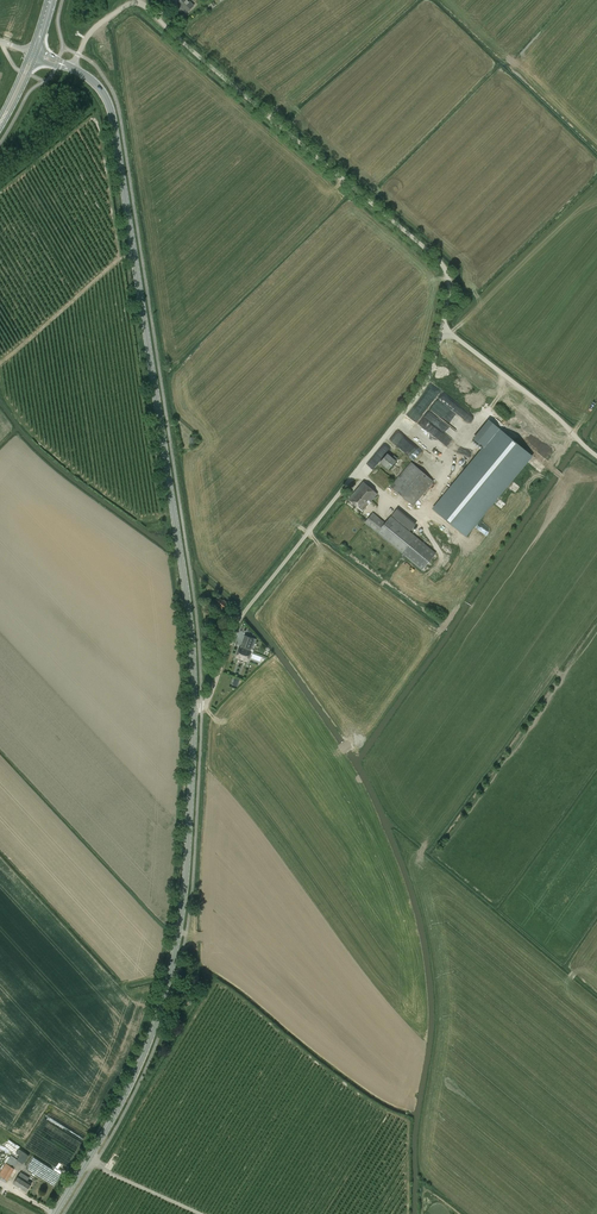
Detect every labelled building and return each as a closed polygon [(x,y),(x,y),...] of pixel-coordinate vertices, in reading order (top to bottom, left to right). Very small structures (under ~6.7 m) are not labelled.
[(177,4),(186,13),(194,6),(189,1),(188,0),(181,0),(177,4)] [(439,415),(445,404),(438,400),(432,411),(439,415)] [(423,417),(454,438),(458,431),(428,411),(423,417)] [(483,447),(432,508),(466,537),(533,456),(488,419),(473,438),(483,447)] [(387,453),(380,462),(388,470),(396,461),(396,460),(398,458),(394,455),(392,457),(387,453)] [(413,506),(434,482),(411,462),(390,486),(413,506)] [(362,511),(368,504),(369,503),(378,494),(363,481),(349,499),(362,511)] [(391,515),(410,531),(416,524),(397,508),(391,515)] [(373,512),(364,523),(422,570),(436,553),(391,516),(385,523),(373,512)] [(227,604),(228,603),(224,599),(223,601),(218,597),(214,601),(223,609),(227,604)] [(240,648),(237,657),(248,661),(251,652),(248,651),(249,648),(250,648),(250,647),(253,638),(245,635),(243,640),(241,645),(242,646),(241,648),(240,648)] [(232,676),(230,684),(236,687),(239,679),(232,676)] [(48,1118),(37,1122),(40,1129),(44,1128),(43,1126),(49,1124),(50,1128),(58,1126),(57,1123),(54,1124),(53,1120),(49,1121),(48,1118)] [(20,1156),(17,1159),(11,1155),(6,1163),(0,1172),(0,1175),(2,1176),(0,1179),(6,1182),(7,1180),(8,1180),(15,1169),(15,1168),(19,1161),(23,1164),(29,1155),(19,1149),(16,1153),(20,1155),(20,1156)] [(13,1184),(26,1192),(32,1184),(27,1181),(29,1178),(20,1172),(13,1184)]
